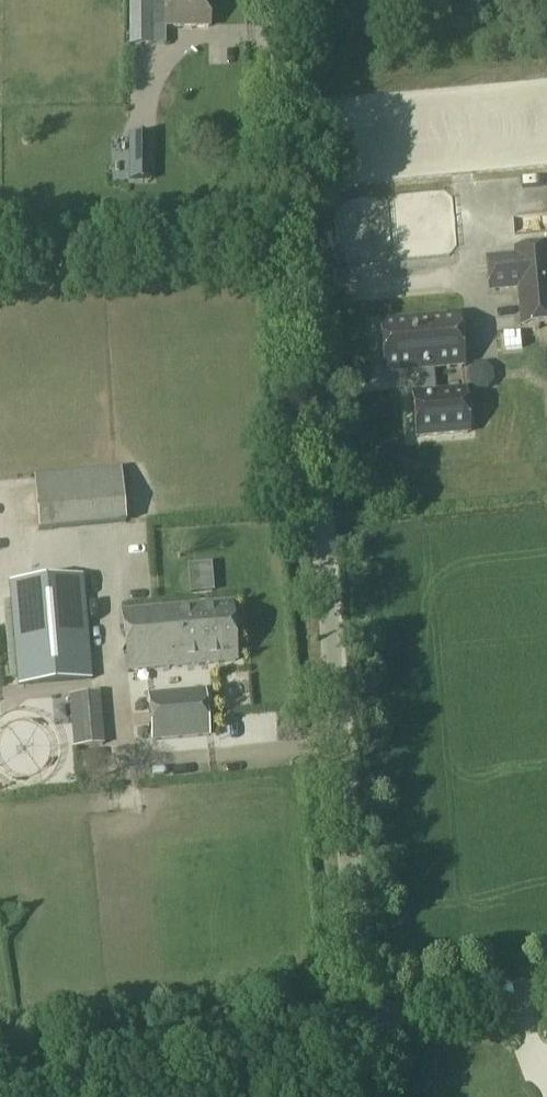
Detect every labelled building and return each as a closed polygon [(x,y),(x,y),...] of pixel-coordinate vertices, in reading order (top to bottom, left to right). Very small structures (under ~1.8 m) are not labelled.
[(208,0),(131,0),(131,31),(152,31),(152,24),(165,24),(165,27),(208,27),(208,0)] [(152,120),(154,178),(172,177),(171,119),(152,120)] [(130,136),(130,179),(151,179),(152,136),(130,136)] [(518,249),(518,258),(488,260),(491,293),(519,290),(524,328),(546,326),(546,246),(518,249)] [(417,371),(418,387),(419,394),(436,392),(434,370),(464,367),(459,315),(380,322),(384,374),(417,371)] [(417,438),(470,433),(466,389),(412,395),(417,438)] [(38,530),(125,523),(119,469),(34,477),(38,530)] [(157,524),(136,525),(137,534),(158,533),(157,524)] [(17,687),(90,681),(82,576),(8,582),(17,687)] [(128,671),(236,661),(231,603),(123,613),(128,671)] [(152,744),(207,738),(204,692),(147,696),(152,744)] [(74,748),(103,745),(99,694),(68,697),(74,748)]
